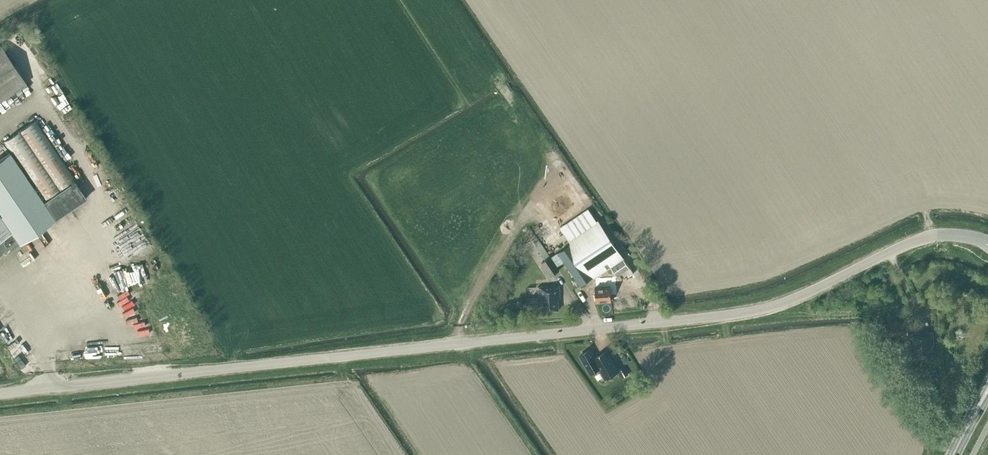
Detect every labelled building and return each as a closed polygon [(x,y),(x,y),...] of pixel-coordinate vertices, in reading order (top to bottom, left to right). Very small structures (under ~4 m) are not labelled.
[(26,83),(0,46),(0,101),(26,83)] [(34,120),(3,141),(18,162),(16,163),(9,153),(0,159),(0,254),(8,248),(7,247),(17,240),(19,244),(54,220),(54,219),(85,198),(74,181),(43,202),(22,171),(23,170),(43,200),(74,178),(34,120)] [(596,221),(588,208),(560,226),(561,230),(570,244),(557,253),(580,285),(592,277),(594,278),(610,267),(617,276),(629,267),(622,257),(610,238),(597,220),(596,221)] [(544,247),(539,250),(545,260),(549,256),(550,256),(544,247)] [(550,256),(549,256),(545,260),(541,262),(550,276),(559,270),(550,256)] [(608,281),(608,278),(598,279),(598,282),(598,287),(594,288),(595,302),(610,301),(610,287),(609,287),(609,281),(608,281)] [(558,310),(557,298),(559,298),(559,285),(538,286),(539,298),(526,299),(526,302),(525,302),(525,304),(526,304),(527,308),(538,307),(538,306),(541,306),(542,311),(558,310)] [(933,346),(932,332),(910,333),(911,345),(911,347),(908,347),(906,349),(907,357),(909,359),(914,358),(932,357),(931,346),(933,346)] [(594,358),(589,349),(579,355),(589,373),(598,368),(605,379),(618,372),(606,351),(594,358)] [(622,378),(628,374),(623,365),(617,368),(622,378)]
